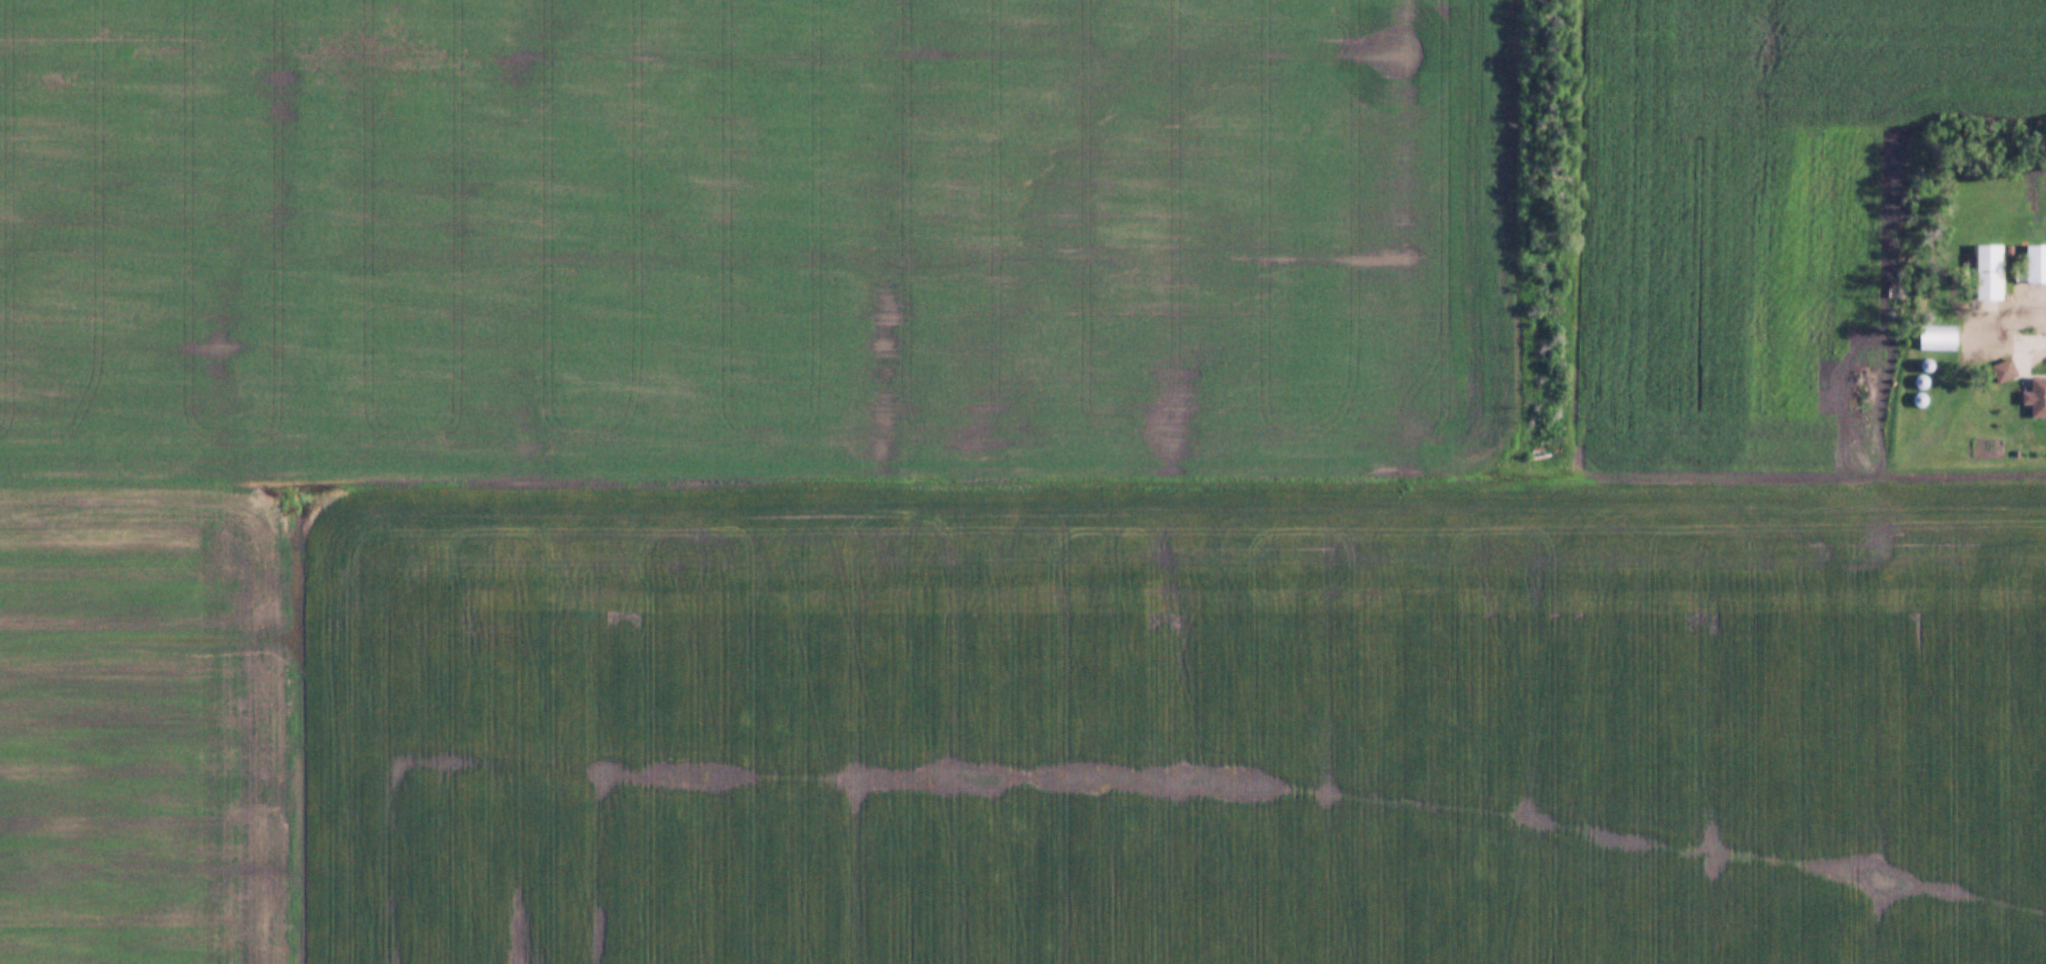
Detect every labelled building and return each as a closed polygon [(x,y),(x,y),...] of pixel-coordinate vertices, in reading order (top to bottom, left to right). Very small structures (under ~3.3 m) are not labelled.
[(1972,242),(1972,299),(1996,299),(1996,242),(1972,242)] [(2019,242),(2019,282),(2045,282),(2045,242),(2019,242)] [(1931,324),(1931,346),(1952,346),(1952,324),(1931,324)]
